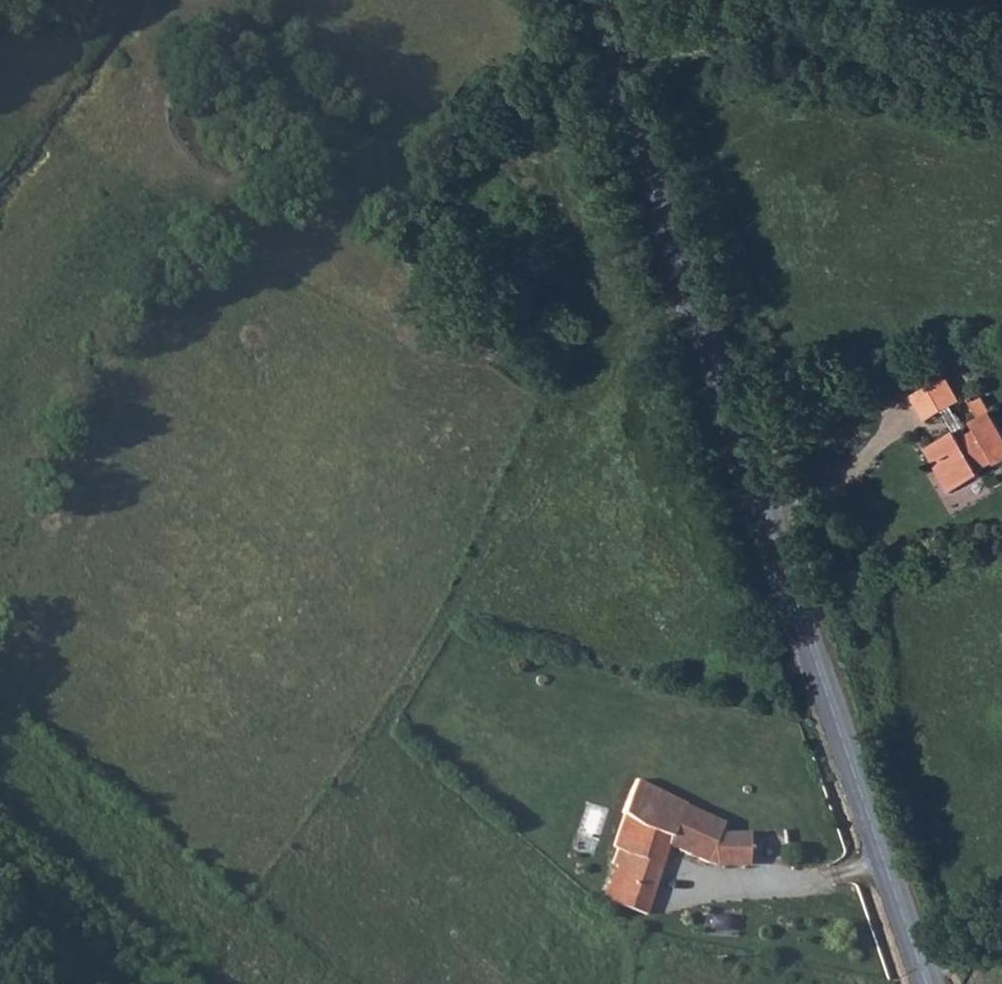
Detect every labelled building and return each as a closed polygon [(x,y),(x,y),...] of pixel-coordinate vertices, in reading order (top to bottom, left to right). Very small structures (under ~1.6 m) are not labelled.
[(960,346),(946,348),(949,362),(962,359),(960,346)] [(953,407),(962,402),(948,377),(913,396),(927,422),(944,412),(953,407)] [(974,397),(970,400),(981,419),(974,423),(979,431),(969,436),(962,440),(958,432),(957,433),(928,449),(953,493),(983,476),(980,471),(997,462),(999,467),(1001,465),(1001,430),(984,398),(977,402),(974,397)] [(962,440),(969,436),(953,407),(944,412),(957,433),(958,432),(962,440)] [(686,805),(686,804),(636,779),(630,793),(622,812),(624,814),(613,846),(617,848),(612,863),(617,865),(624,868),(612,902),(647,914),(668,845),(707,862),(716,863),(748,864),(748,832),(718,833),(723,823),(686,805)] [(617,865),(601,898),(612,902),(624,868),(617,865)]
